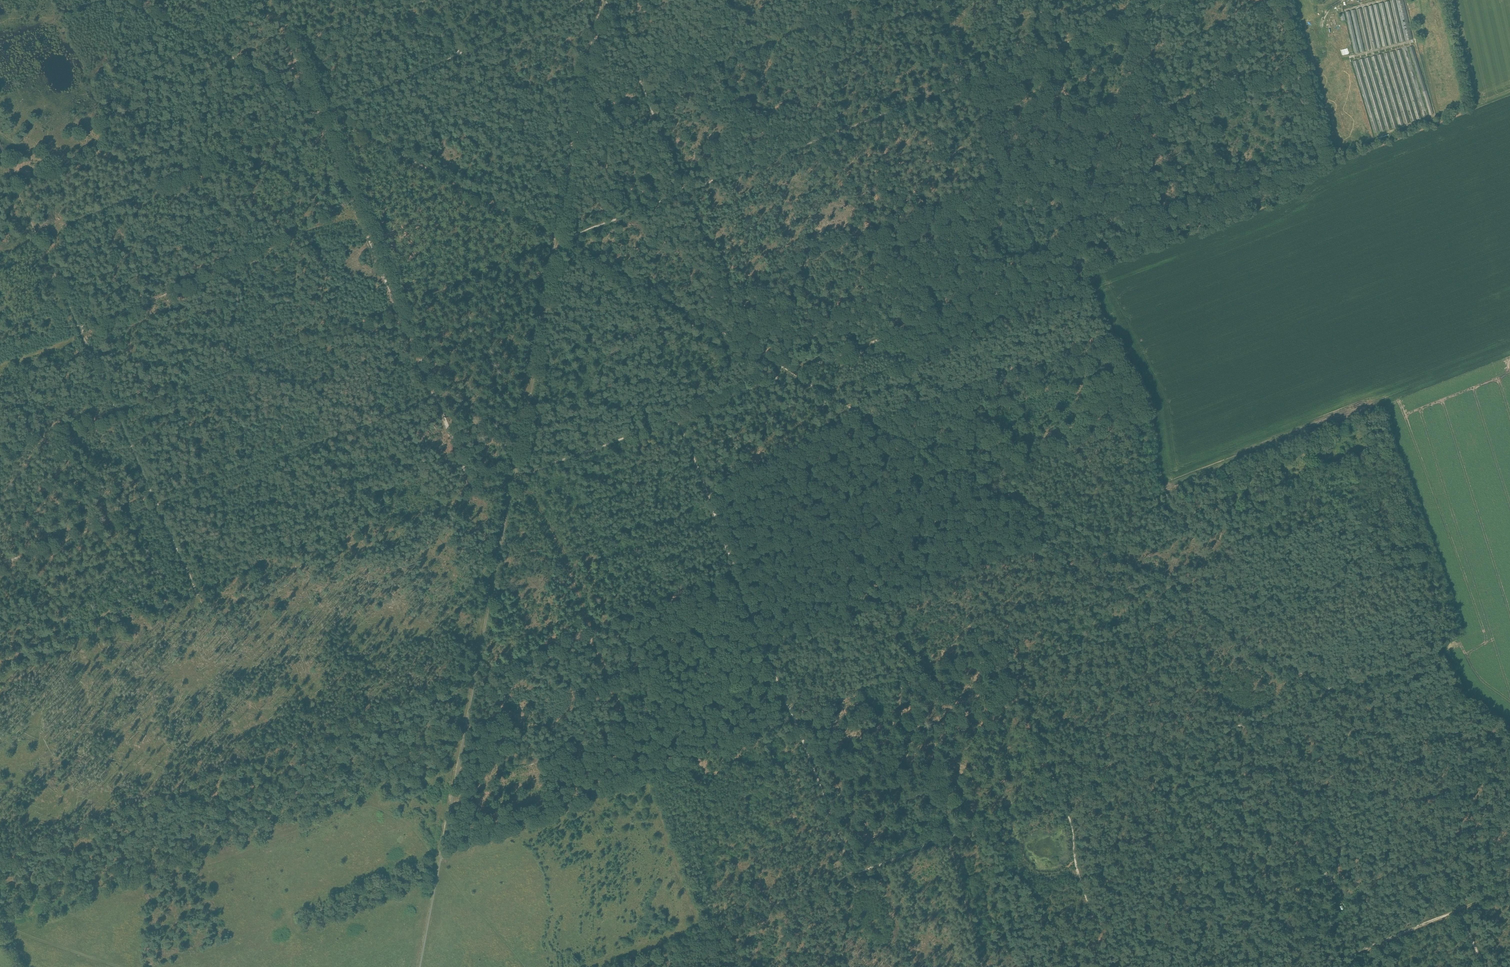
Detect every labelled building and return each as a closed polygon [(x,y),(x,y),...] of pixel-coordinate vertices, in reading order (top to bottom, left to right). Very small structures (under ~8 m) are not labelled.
[(1338,4),(1338,3),(1337,2),(1337,0),(1336,0),(1327,0),(1327,1),(1326,2),(1326,4),(1326,6),(1327,7),(1328,8),(1329,9),(1329,10),(1331,10),(1332,10),(1333,10),(1334,10),(1336,8),(1337,8),(1337,6),(1338,5),(1338,4)] [(1405,41),(1412,40),(1404,0),(1396,0),(1405,41)]
